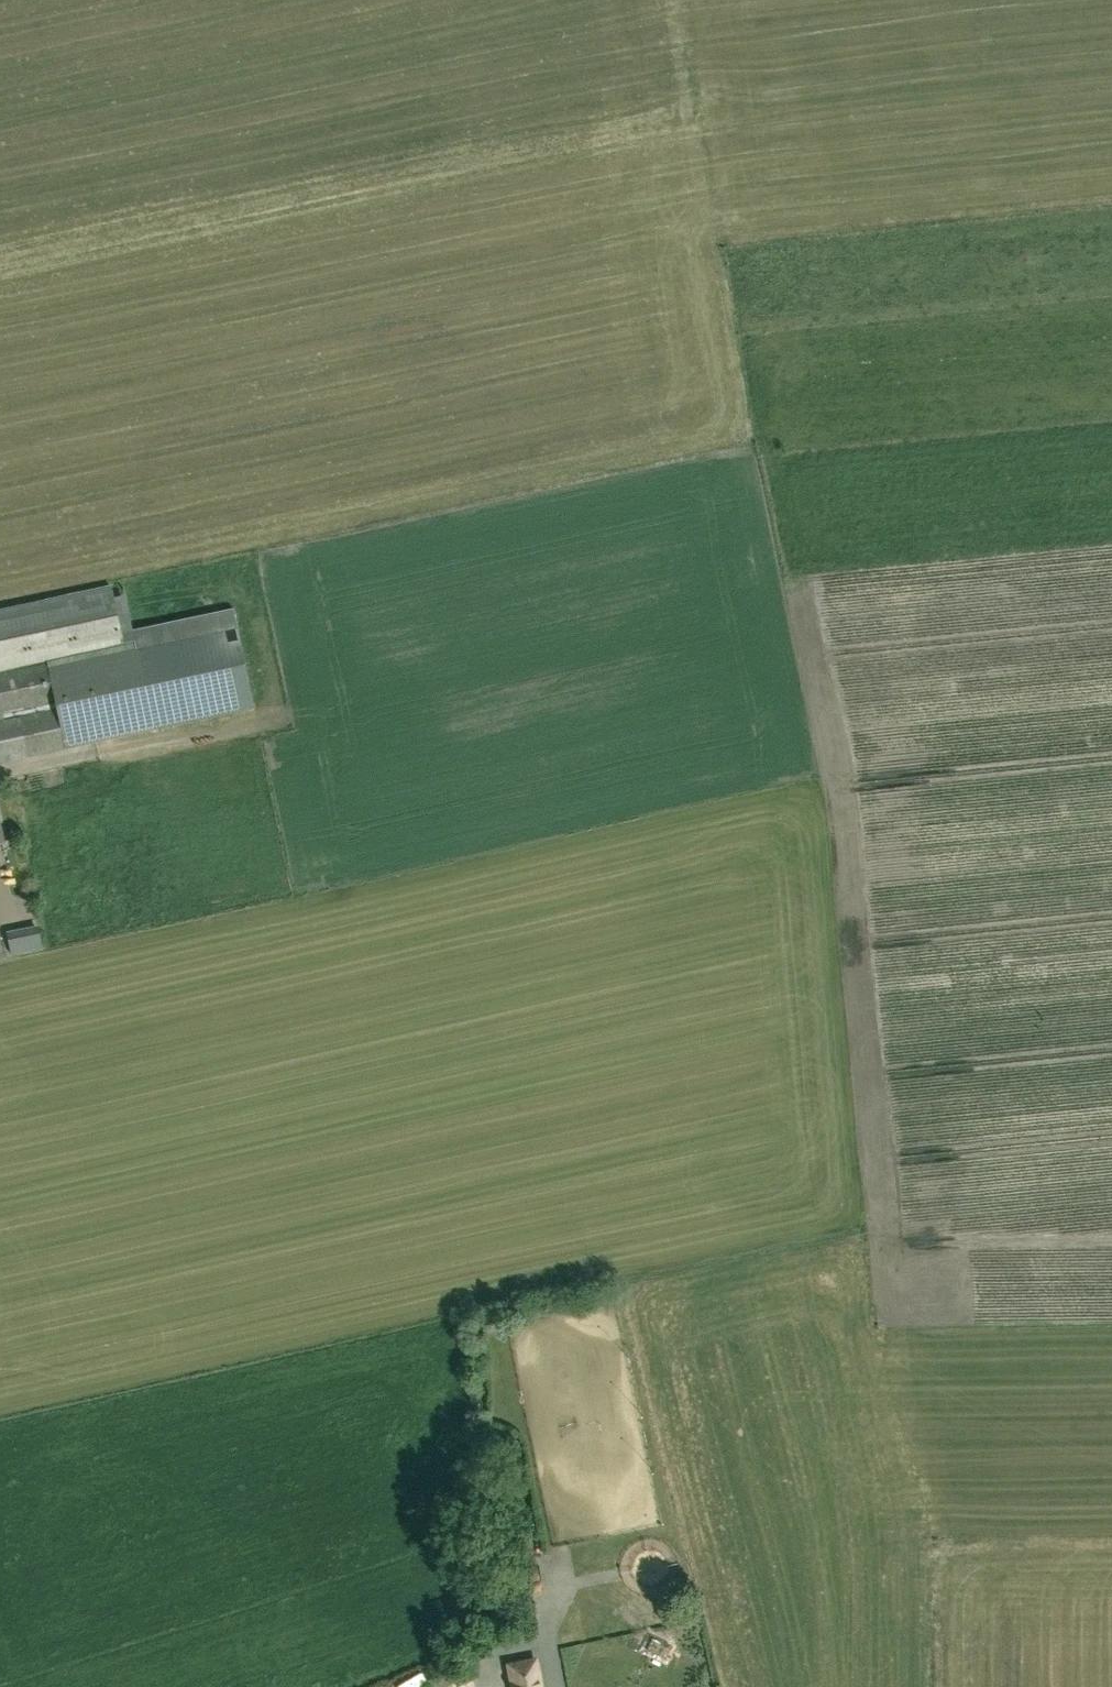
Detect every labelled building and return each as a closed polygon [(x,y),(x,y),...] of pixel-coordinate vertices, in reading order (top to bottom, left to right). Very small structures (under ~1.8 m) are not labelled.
[(233,608),(232,608),(121,631),(111,586),(0,610),(0,761),(95,741),(254,708),(233,608)] [(537,1658),(508,1663),(513,1686),(543,1686),(537,1658)]
